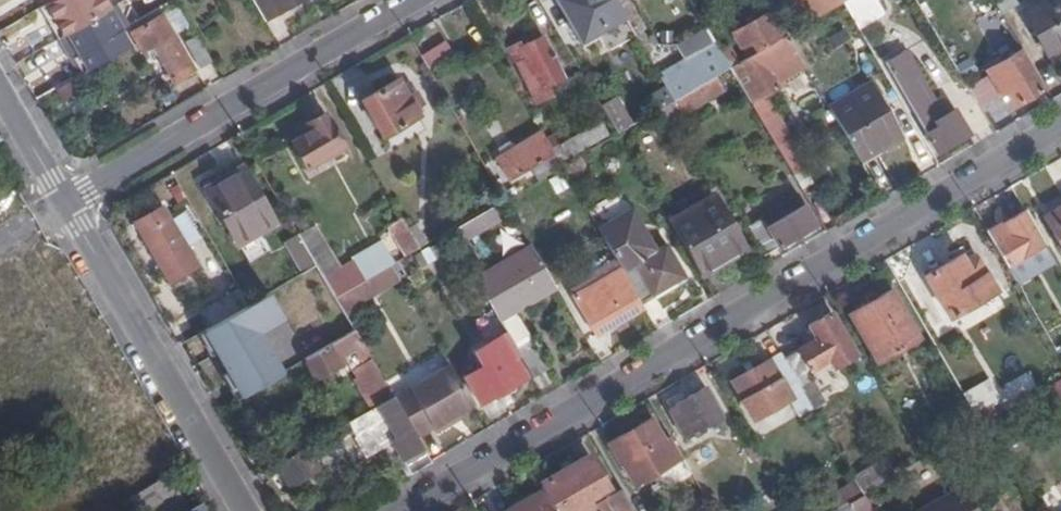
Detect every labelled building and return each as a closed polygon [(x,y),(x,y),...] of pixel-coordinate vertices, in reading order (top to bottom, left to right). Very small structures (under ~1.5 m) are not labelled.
[(45,3),(84,72),(131,46),(105,0),(51,0),(45,3)] [(265,19),(278,12),(271,0),(254,0),(265,19)] [(298,0),(271,0),(278,12),(298,0)] [(615,0),(557,0),(581,42),(625,16),(615,0)] [(809,0),(799,0),(810,19),(818,16),(809,0)] [(843,0),(809,0),(818,16),(843,0)] [(843,0),(858,26),(880,12),(873,0),(844,0),(843,0)] [(1002,12),(1018,2),(1016,0),(995,0),(1002,12)] [(1024,9),(1053,61),(1060,56),(1060,0),(1040,0),(1024,9)] [(752,40),(758,50),(786,34),(772,10),(732,33),(740,48),(752,40)] [(164,12),(129,32),(142,55),(152,48),(173,84),(197,71),(164,12)] [(686,61),(660,77),(666,86),(674,100),(730,66),(720,48),(706,26),(677,44),(686,61)] [(837,46),(849,39),(845,31),(832,39),(837,46)] [(738,62),(730,66),(750,100),(758,95),(777,84),(767,65),(795,49),(786,34),(758,50),(746,57),(738,62)] [(200,68),(213,61),(198,35),(185,43),(200,68)] [(528,58),(516,64),(533,95),(566,79),(543,36),(522,47),(528,58)] [(446,40),(420,54),(429,72),(455,57),(446,40)] [(740,48),(746,57),(758,50),(752,40),(740,48)] [(508,48),(516,64),(528,58),(522,47),(519,41),(508,48)] [(720,48),(730,66),(738,62),(728,43),(720,48)] [(1016,105),(1045,88),(1023,48),(987,69),(992,78),(998,74),(1008,92),(1016,105)] [(767,65),(777,84),(805,67),(795,49),(767,65)] [(892,84),(914,123),(920,120),(938,151),(968,133),(955,111),(940,120),(921,86),(912,72),(917,69),(907,51),(886,62),(896,82),(892,84)] [(912,72),(921,86),(926,83),(917,69),(912,72)] [(1002,95),(1008,92),(998,74),(992,78),(1002,95)] [(55,89),(63,103),(84,91),(76,77),(55,89)] [(386,137),(420,117),(398,79),(364,100),(386,137)] [(829,107),(862,163),(904,138),(872,83),(829,107)] [(674,100),(666,86),(637,102),(644,117),(655,111),(674,100)] [(775,143),(784,138),(758,95),(750,100),(775,143)] [(674,100),(655,111),(664,125),(681,114),(674,100)] [(308,167),(345,145),(327,113),(309,124),(312,130),(291,142),(308,167)] [(561,165),(610,136),(600,119),(552,148),(554,152),(561,165)] [(552,148),(542,132),(498,159),(511,179),(554,152),(552,148)] [(775,143),(792,173),(806,164),(788,135),(784,138),(775,143)] [(238,246),(275,224),(242,168),(203,190),(238,246)] [(178,183),(169,188),(177,202),(186,197),(178,183)] [(782,217),(804,203),(798,194),(776,207),(782,217)] [(716,196),(669,223),(698,273),(744,246),(716,196)] [(764,222),(779,247),(816,225),(804,203),(782,217),(776,207),(761,216),(764,222)] [(460,245),(508,217),(500,205),(453,233),(460,245)] [(1044,215),(1060,246),(1060,205),(1044,215)] [(158,263),(185,245),(182,238),(170,218),(163,206),(135,223),(158,263)] [(197,230),(184,210),(170,218),(182,238),(197,230)] [(1045,243),(1026,210),(988,232),(1006,265),(1045,243)] [(409,229),(403,218),(391,224),(397,236),(409,229)] [(634,264),(652,293),(683,276),(664,246),(656,251),(646,235),(640,238),(629,218),(601,234),(620,266),(621,268),(623,271),(634,264)] [(751,230),(765,254),(779,247),(764,222),(751,230)] [(409,229),(397,236),(408,255),(421,247),(409,229)] [(298,234),(284,242),(302,272),(316,265),(299,235),(298,234)] [(420,266),(453,247),(446,236),(413,255),(420,266)] [(197,265),(185,245),(158,263),(169,281),(197,265)] [(556,286),(532,245),(475,278),(499,319),(514,310),(556,286)] [(951,317),(997,290),(972,248),(926,275),(951,317)] [(392,264),(401,278),(405,275),(397,261),(392,264)] [(631,285),(640,301),(652,293),(634,264),(623,271),(631,285)] [(621,268),(620,266),(610,272),(612,274),(621,268)] [(336,297),(364,280),(356,267),(328,282),(336,297)] [(629,287),(631,285),(623,271),(621,268),(612,274),(574,296),(584,314),(629,287)] [(336,297),(344,312),(372,295),(364,280),(336,297)] [(629,287),(584,314),(596,334),(614,323),(622,318),(640,307),(629,287)] [(249,303),(240,289),(204,310),(211,324),(249,303)] [(879,362),(920,339),(891,290),(851,314),(879,362)] [(211,324),(196,333),(234,401),(286,373),(263,332),(285,319),(270,292),(249,303),(211,324)] [(516,348),(531,340),(514,310),(499,319),(506,332),(516,348)] [(818,339),(784,358),(800,386),(811,380),(813,367),(828,359),(834,366),(851,356),(839,337),(844,335),(830,313),(810,325),(818,339)] [(622,318),(614,323),(618,330),(627,325),(622,318)] [(306,359),(305,359),(316,377),(338,363),(339,366),(347,362),(343,355),(354,349),(360,360),(369,355),(355,330),(339,339),(329,345),(306,359)] [(513,356),(519,353),(516,348),(506,332),(476,349),(484,364),(466,374),(469,380),(468,382),(480,401),(498,391),(502,396),(511,391),(507,385),(525,375),(513,356)] [(519,353),(533,377),(548,369),(531,340),(516,348),(519,353)] [(347,362),(339,366),(342,371),(347,368),(360,360),(354,349),(343,355),(347,362)] [(784,358),(781,353),(771,359),(793,397),(803,391),(800,386),(784,358)] [(347,368),(372,408),(393,395),(369,355),(360,360),(347,368)] [(793,397),(771,359),(733,381),(755,418),(793,397)] [(291,368),(304,391),(314,385),(301,362),(291,368)] [(396,401),(417,437),(433,427),(436,432),(450,424),(447,419),(458,413),(473,404),(450,364),(409,387),(413,392),(396,401)] [(1046,399),(1060,391),(1060,378),(1040,390),(1046,399)] [(987,381),(963,394),(975,415),(998,403),(987,381)] [(686,437),(722,416),(705,387),(678,404),(682,411),(674,417),(686,437)] [(803,391),(793,397),(802,413),(812,406),(803,391)] [(389,439),(410,475),(432,461),(417,437),(396,401),(393,395),(372,408),(345,424),(350,433),(362,454),(389,439)] [(447,419),(450,424),(461,417),(458,413),(447,419)] [(682,455),(670,436),(666,438),(653,417),(614,440),(639,479),(682,455)] [(350,433),(345,424),(331,432),(336,441),(350,433)] [(762,456),(753,441),(743,448),(751,463),(762,456)] [(305,447),(276,464),(289,488),(319,471),(305,447)] [(546,479),(560,502),(553,505),(557,510),(579,510),(580,510),(578,503),(602,489),(598,480),(601,477),(589,455),(572,465),(568,459),(561,463),(564,470),(546,479)] [(865,474),(836,487),(842,500),(871,487),(865,474)] [(170,475),(112,509),(114,510),(191,510),(170,475)] [(546,479),(540,483),(545,492),(553,505),(560,502),(546,479)] [(967,483),(919,510),(983,510),(967,483)] [(622,490),(607,498),(609,500),(599,506),(602,510),(634,510),(622,490)] [(877,506),(868,490),(862,492),(871,509),(877,506)] [(545,492),(510,510),(557,510),(553,505),(545,492)] [(862,492),(848,501),(853,510),(868,510),(871,509),(862,492)] [(848,501),(830,510),(853,510),(848,501)]
